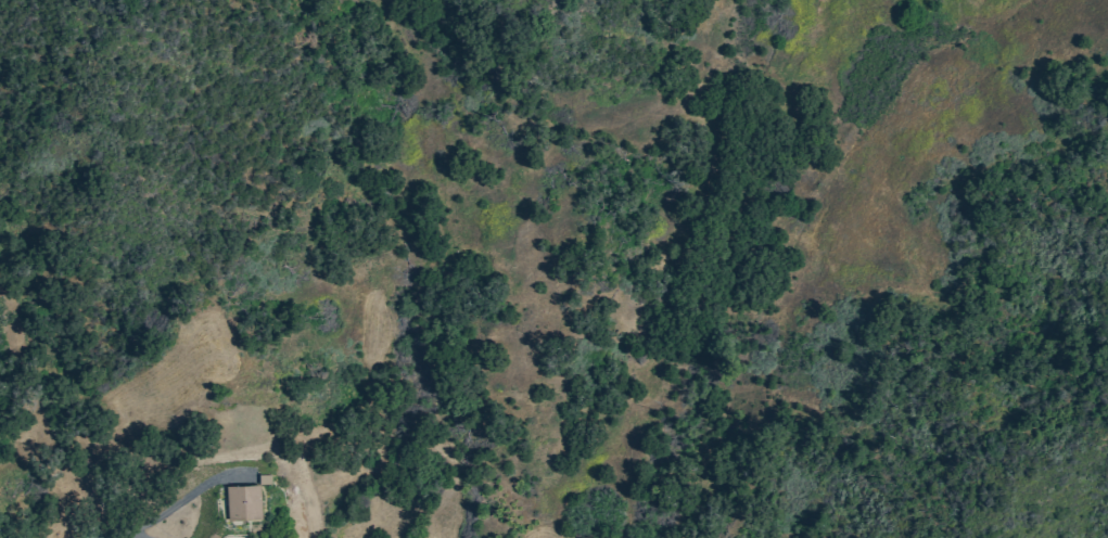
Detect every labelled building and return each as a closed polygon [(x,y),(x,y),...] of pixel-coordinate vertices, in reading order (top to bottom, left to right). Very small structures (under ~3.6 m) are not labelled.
[(227,519),(261,518),(260,484),(226,486),(227,519)]
